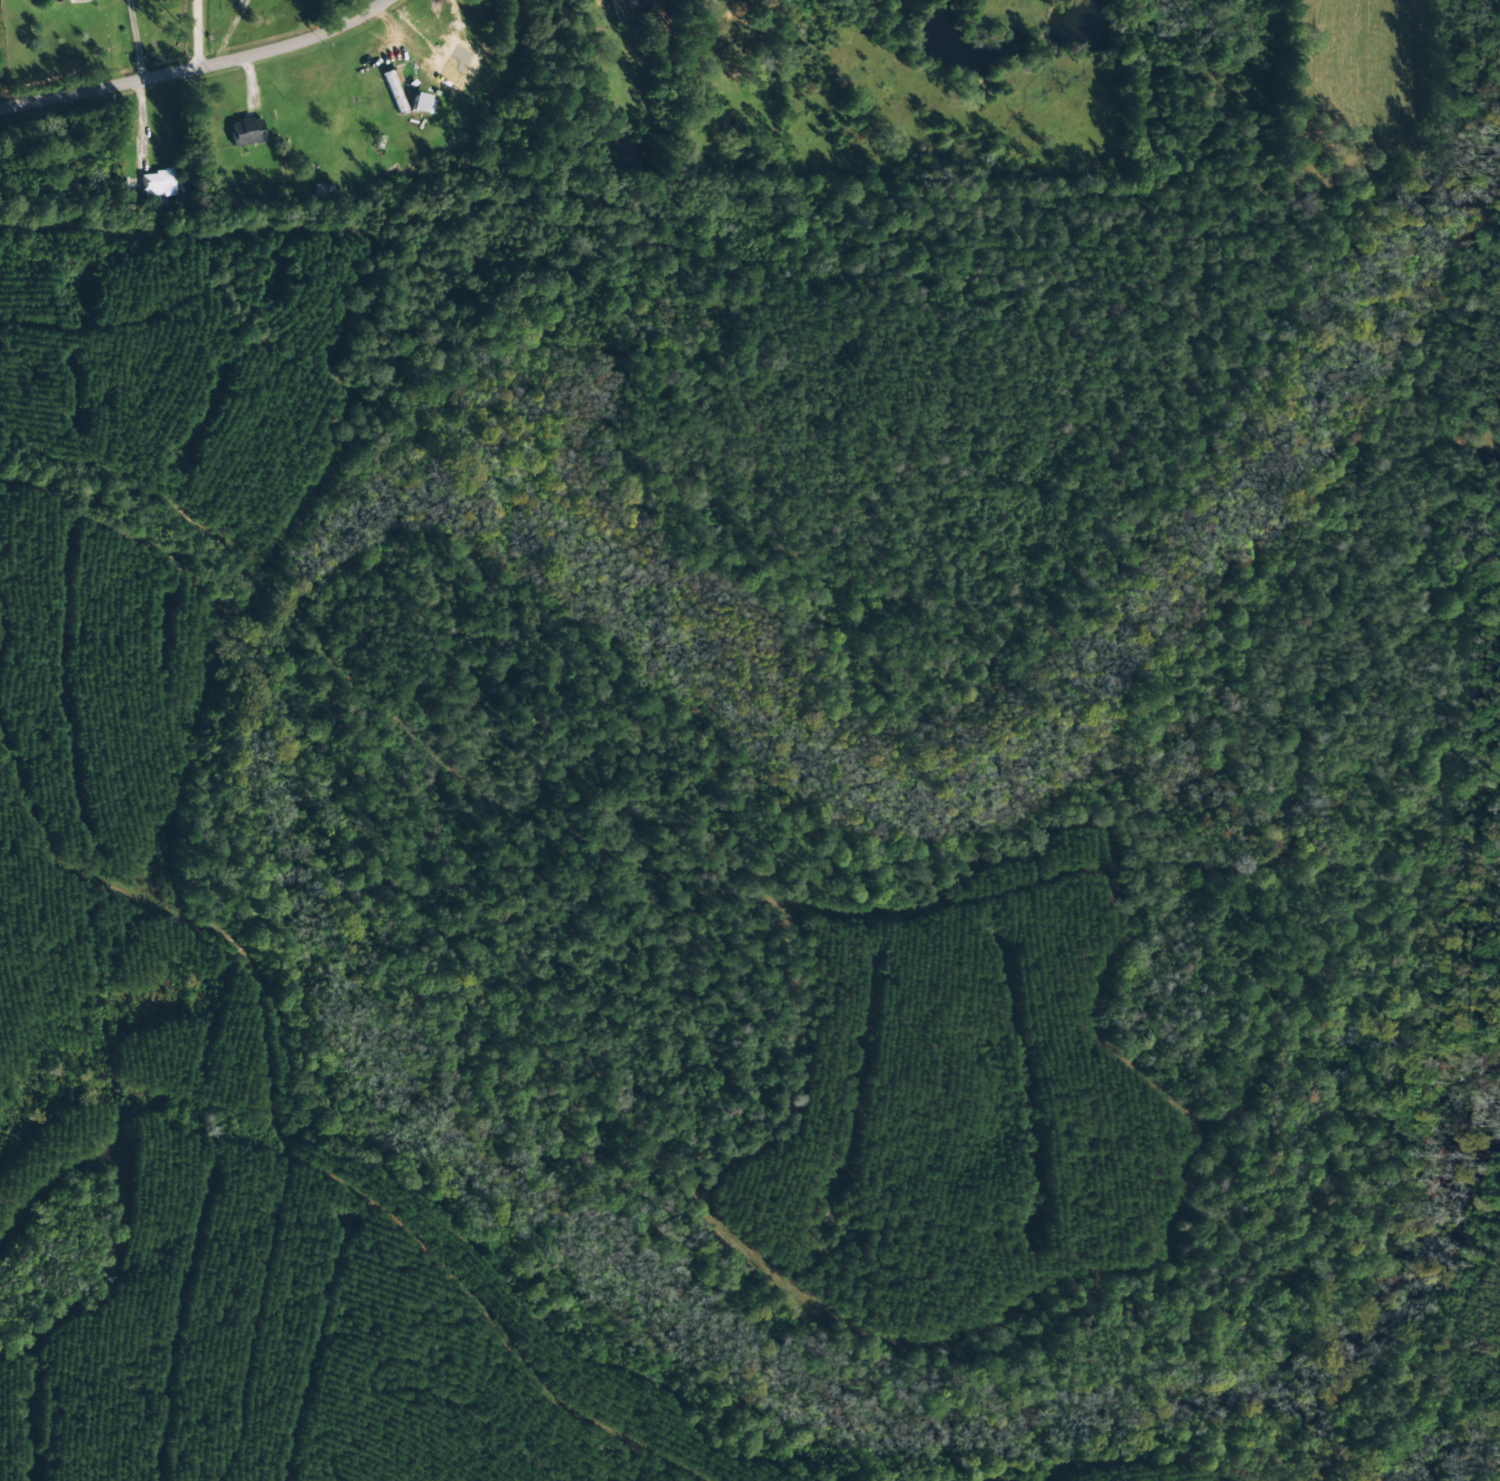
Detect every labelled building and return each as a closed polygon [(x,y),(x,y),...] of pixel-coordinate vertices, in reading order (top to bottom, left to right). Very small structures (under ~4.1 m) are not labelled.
[(652,0),(610,0),(615,17),(627,13),(628,17),(654,10),(652,0)] [(382,73),(399,115),(408,111),(396,83),(402,81),(396,67),(382,73)] [(411,110),(431,115),(435,98),(415,93),(411,110)] [(234,147),(264,141),(260,117),(230,122),(234,147)] [(141,172),(142,192),(174,191),(174,171),(141,172)]
